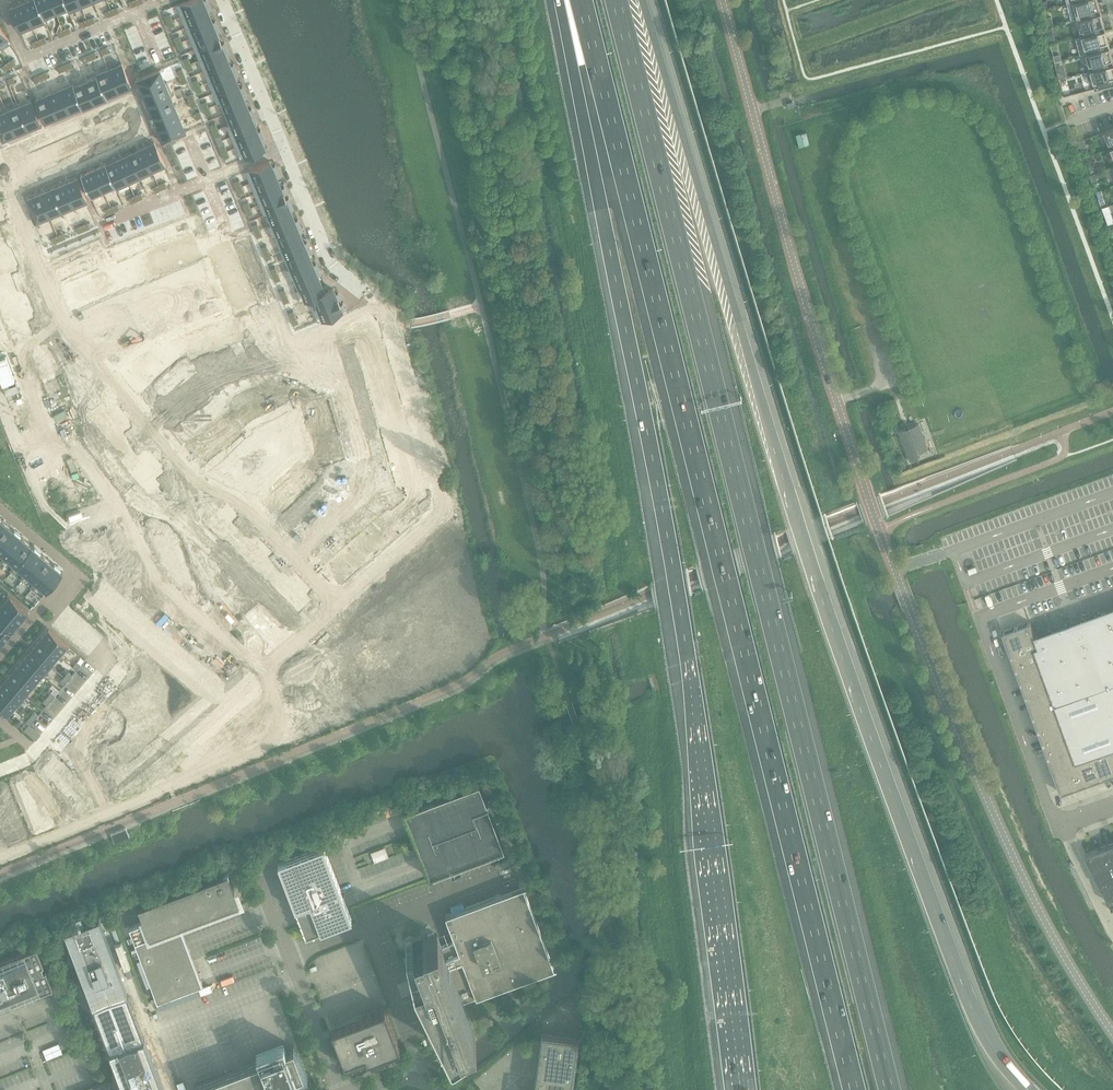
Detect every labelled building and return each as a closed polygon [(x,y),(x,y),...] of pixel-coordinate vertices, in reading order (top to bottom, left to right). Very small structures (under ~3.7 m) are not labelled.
[(23,2),(33,25),(45,20),(45,18),(44,18),(36,0),(28,0),(23,2)] [(44,18),(45,18),(56,13),(50,0),(36,0),(44,18)] [(56,13),(67,8),(68,8),(65,0),(50,0),(56,13)] [(68,8),(67,8),(68,10),(81,5),(79,0),(65,0),(68,8)] [(176,5),(181,16),(209,5),(207,0),(204,0),(203,0),(187,0),(176,5)] [(1098,0),(1081,0),(1067,4),(1071,21),(1101,13),(1098,0)] [(23,2),(10,7),(10,8),(21,33),(34,27),(33,25),(23,2)] [(209,5),(181,16),(185,27),(210,17),(208,11),(211,10),(209,5)] [(117,6),(111,9),(113,14),(119,12),(117,6)] [(111,9),(105,11),(107,17),(113,14),(111,9)] [(170,13),(165,16),(167,22),(173,19),(170,13)] [(1071,21),(1078,19),(1082,36),(1106,30),(1101,13),(1071,21)] [(93,16),(87,19),(89,25),(95,22),(93,16)] [(210,17),(185,27),(190,38),(218,26),(215,21),(212,22),(210,17)] [(87,19),(81,21),(83,27),(89,25),(87,19)] [(173,19),(167,22),(170,28),(175,25),(173,19)] [(69,26),(63,29),(65,35),(71,32),(69,26)] [(218,26),(190,38),(194,49),(219,38),(217,33),(220,32),(218,26)] [(8,39),(0,27),(0,45),(8,39)] [(1045,29),(1049,44),(1055,42),(1051,27),(1045,29)] [(63,29),(56,32),(59,37),(65,35),(63,29)] [(1087,53),(1110,48),(1106,30),(1082,36),(1076,38),(1080,55),(1087,53)] [(179,35),(174,38),(176,44),(182,41),(179,35)] [(44,36),(38,39),(41,45),(47,42),(44,36)] [(219,38),(194,49),(199,60),(227,48),(224,43),(221,44),(219,38)] [(38,39),(32,42),(35,47),(41,45),(38,39)] [(182,41),(176,44),(179,50),(184,47),(182,41)] [(107,46),(100,49),(103,54),(109,52),(107,46)] [(227,48),(199,60),(203,71),(228,60),(226,55),(229,54),(227,48)] [(1112,65),(1112,59),(1110,48),(1087,53),(1091,71),(1112,65)] [(94,51),(88,54),(91,59),(97,57),(94,51)] [(88,54),(82,56),(85,62),(91,59),(88,54)] [(1053,55),(1055,62),(1060,60),(1062,60),(1060,54),(1053,55)] [(188,57),(183,59),(185,65),(191,63),(188,57)] [(12,58),(7,62),(11,67),(16,63),(12,58)] [(228,60),(203,71),(208,82),(236,70),(233,64),(231,66),(228,60)] [(70,61),(64,64),(66,69),(72,67),(70,61)] [(7,62),(2,66),(5,71),(11,67),(7,62)] [(109,69),(118,92),(131,86),(122,63),(109,69)] [(191,63),(185,65),(188,71),(193,69),(191,63)] [(64,64),(58,66),(60,72),(66,69),(64,64)] [(1087,72),(1090,83),(1094,82),(1096,88),(1112,84),(1112,65),(1091,71),(1087,72)] [(108,66),(95,72),(96,73),(106,96),(107,96),(118,92),(109,69),(108,66)] [(182,68),(176,71),(179,77),(184,75),(182,68)] [(159,70),(137,79),(142,92),(165,83),(165,82),(159,70)] [(236,70),(208,82),(212,93),(238,82),(235,77),(238,76),(236,70)] [(46,72),(40,74),(42,80),(48,77),(46,72)] [(96,73),(84,78),(85,81),(95,103),(108,98),(107,96),(106,96),(96,73)] [(40,74),(34,76),(36,82),(42,80),(40,74)] [(184,75),(179,77),(181,83),(187,81),(184,75)] [(13,76),(7,79),(9,84),(15,82),(13,76)] [(197,79),(192,81),(194,87),(200,85),(197,79)] [(74,85),(73,86),(82,107),(81,107),(82,109),(95,103),(85,81),(74,85)] [(165,83),(142,92),(147,104),(170,95),(172,94),(167,81),(165,82),(165,83)] [(238,82),(212,93),(217,104),(222,102),(245,92),(243,86),(240,88),(238,82)] [(73,84),(60,89),(70,112),(81,107),(82,107),(73,86),(74,85),(73,84)] [(200,85),(194,87),(197,93),(202,91),(200,85)] [(60,89),(48,94),(58,117),(70,112),(60,89)] [(245,92),(222,102),(226,113),(247,104),(244,99),(247,98),(245,92)] [(192,93),(186,95),(189,101),(194,99),(192,93)] [(48,94),(35,99),(45,122),(58,117),(48,94)] [(170,95),(147,104),(151,115),(152,116),(175,107),(170,95)] [(30,98),(17,104),(28,129),(41,124),(30,98)] [(194,99),(189,101),(191,107),(197,105),(194,99)] [(207,101),(201,103),(203,109),(209,107),(207,101)] [(17,104),(5,109),(6,111),(16,134),(28,129),(17,104)] [(247,104),(226,113),(231,123),(254,114),(252,108),(249,109),(247,104)] [(151,115),(150,116),(153,123),(154,122),(157,128),(180,119),(175,107),(152,116),(151,115)] [(209,107),(203,109),(206,115),(212,113),(209,107)] [(0,114),(0,133),(3,140),(16,134),(6,111),(0,114)] [(199,111),(194,113),(196,119),(202,117),(199,111)] [(231,123),(226,125),(231,136),(256,126),(253,121),(256,120),(254,114),(231,123)] [(180,119),(157,128),(162,140),(162,141),(185,132),(180,119)] [(216,123),(210,125),(212,131),(218,129),(216,123)] [(256,126),(231,136),(235,147),(263,136),(261,130),(258,131),(256,126)] [(1105,131),(1111,148),(1112,148),(1112,128),(1105,131)] [(218,129),(212,131),(215,137),(221,135),(218,129)] [(263,136),(235,147),(240,159),(265,148),(262,143),(265,141),(264,137),(263,136)] [(1084,139),(1078,141),(1081,149),(1087,147),(1084,139)] [(154,142),(141,148),(153,172),(166,166),(154,142)] [(225,145),(219,147),(221,153),(227,151),(225,145)] [(141,148),(129,153),(141,178),(153,172),(141,148)] [(227,151),(221,153),(224,159),(230,157),(227,151)] [(129,153),(118,159),(128,181),(129,184),(141,178),(129,153)] [(106,164),(116,187),(117,186),(128,181),(118,159),(106,164)] [(270,160),(245,171),(250,182),(278,171),(275,165),(272,166),(270,160)] [(106,162),(93,168),(105,193),(117,187),(117,186),(116,187),(106,164),(106,162)] [(1093,165),(1090,164),(1088,167),(1090,173),(1096,171),(1093,165)] [(93,168),(81,174),(92,199),(105,193),(93,168)] [(278,171),(250,182),(254,193),(279,183),(277,178),(280,177),(279,175),(278,171)] [(1091,176),(1090,176),(1093,183),(1098,181),(1097,178),(1101,177),(1099,173),(1095,174),(1091,176)] [(77,177),(64,183),(74,206),(87,200),(77,177)] [(239,180),(234,182),(236,188),(242,186),(239,180)] [(164,181),(158,184),(161,190),(167,187),(164,181)] [(64,183),(52,188),(62,211),(62,210),(74,206),(64,183)] [(279,183),(254,193),(259,204),(284,194),(287,193),(284,187),(281,188),(279,183)] [(158,184),(153,187),(155,192),(161,190),(158,184)] [(242,186),(236,188),(239,194),(244,192),(242,186)] [(52,188),(40,193),(51,218),(63,213),(62,210),(62,211),(52,188)] [(141,192),(135,195),(137,201),(143,198),(141,192)] [(40,193),(27,198),(32,210),(29,211),(34,222),(37,221),(38,223),(51,218),(40,193)] [(284,194),(259,204),(263,216),(268,214),(268,213),(291,204),(289,198),(286,199),(284,194)] [(135,195),(129,198),(131,204),(137,201),(135,195)] [(248,201),(243,204),(245,210),(251,208),(248,201)] [(117,204),(111,206),(113,212),(119,209),(117,204)] [(291,204),(268,213),(268,214),(272,224),(273,224),(293,216),(291,210),(293,209),(291,204)] [(111,206),(105,209),(107,215),(113,212),(111,206)] [(251,208),(245,210),(248,216),(253,214),(251,208)] [(272,224),(267,226),(272,238),(277,236),(277,235),(300,226),(298,220),(295,221),(293,216),(273,224),(272,224)] [(88,223),(82,225),(84,231),(90,228),(88,223)] [(257,223),(252,226),(254,231),(254,232),(260,229),(257,223)] [(82,225),(76,228),(78,233),(84,231),(82,225)] [(300,226),(277,235),(277,236),(282,246),(302,238),(300,233),(303,231),(300,226)] [(260,229),(254,232),(257,238),(262,235),(260,229)] [(64,233),(58,235),(60,241),(66,238),(64,233)] [(58,235),(52,238),(54,243),(60,241),(58,235)] [(188,236),(177,240),(187,264),(197,259),(190,241),(188,236)] [(97,237),(91,240),(93,245),(99,243),(97,237)] [(302,238),(282,246),(286,257),(309,248),(307,242),(304,243),(302,238)] [(253,239),(247,242),(250,248),(255,245),(253,239)] [(177,240),(167,244),(177,267),(187,264),(177,240)] [(87,241),(81,244),(84,249),(90,247),(87,241)] [(227,245),(208,253),(213,263),(237,254),(232,243),(227,245)] [(81,244),(75,246),(78,252),(84,249),(81,244)] [(167,244),(158,247),(167,271),(177,267),(167,244)] [(255,245),(250,248),(252,254),(258,252),(255,245)] [(266,245),(261,248),(263,254),(269,251),(266,245)] [(14,258),(11,250),(9,251),(7,246),(0,249),(0,263),(14,258)] [(158,247),(148,251),(157,275),(167,271),(158,247)] [(309,248),(286,257),(290,267),(291,268),(311,260),(309,254),(312,253),(309,248)] [(68,249),(62,252),(64,257),(70,255),(68,249)] [(138,255),(137,255),(138,257),(139,257),(147,279),(148,279),(157,275),(148,251),(138,255)] [(269,251),(263,254),(266,260),(271,258),(269,251)] [(62,252),(56,254),(58,260),(64,257),(62,252)] [(237,254),(213,263),(216,271),(216,272),(217,273),(241,263),(237,254)] [(138,257),(129,261),(138,285),(148,281),(149,280),(148,279),(147,279),(139,257),(138,257)] [(0,263),(0,286),(9,282),(7,276),(17,271),(15,266),(18,265),(14,258),(0,263)] [(261,259),(255,261),(258,267),(263,265),(261,259)] [(290,267),(286,269),(291,281),(295,279),(318,269),(316,264),(313,265),(311,260),(291,268),(290,267)] [(129,261),(119,265),(128,289),(128,288),(138,285),(129,261)] [(216,272),(215,273),(218,280),(219,279),(221,283),(240,275),(245,273),(241,263),(217,273),(216,272)] [(113,265),(103,269),(113,293),(123,288),(113,265)] [(263,265),(258,267),(260,273),(266,271),(263,265)] [(275,267),(270,270),(272,276),(278,273),(275,267)] [(103,269),(93,273),(103,297),(113,293),(103,269)] [(318,269),(295,279),(300,289),(300,290),(320,281),(318,276),(321,275),(318,269)] [(93,273),(84,277),(93,301),(103,297),(93,273)] [(278,273),(272,276),(275,282),(280,279),(278,273)] [(240,275),(221,283),(225,293),(244,285),(244,284),(240,275)] [(84,277),(74,281),(84,305),(93,301),(84,277)] [(269,278),(263,281),(266,287),(271,284),(269,278)] [(65,290),(63,291),(67,302),(70,300),(71,304),(73,309),(84,305),(74,281),(63,285),(65,290)] [(300,289),(295,291),(300,304),(308,300),(308,299),(327,291),(327,290),(325,285),(322,287),(320,281),(300,290),(300,289)] [(244,285),(225,293),(229,302),(248,294),(248,295),(253,293),(248,282),(244,284),(244,285)] [(271,284),(266,287),(268,293),(274,290),(271,284)] [(327,291),(308,299),(308,300),(313,310),(338,300),(341,299),(338,293),(335,294),(333,288),(327,290),(327,291)] [(284,289),(279,291),(281,297),(287,295),(284,289)] [(0,294),(0,315),(1,317),(3,316),(3,315),(29,304),(26,296),(23,298),(21,293),(11,297),(8,290),(0,294)] [(248,294),(229,302),(233,313),(252,305),(248,295),(248,294)] [(287,295),(281,297),(284,304),(290,301),(287,295)] [(338,300),(313,310),(317,322),(345,310),(343,304),(340,305),(338,300)] [(293,311),(288,313),(291,319),(296,317),(293,311)] [(362,323),(352,326),(355,337),(379,331),(378,325),(375,325),(374,322),(372,316),(361,319),(362,323)] [(232,317),(222,321),(232,345),(242,341),(232,317)] [(296,317),(291,319),(293,325),(299,323),(296,317)] [(222,321),(212,325),(220,344),(219,344),(221,349),(232,345),(222,321)] [(203,329),(202,329),(210,348),(211,348),(219,344),(220,344),(212,325),(203,329)] [(202,327),(192,332),(202,355),(212,351),(211,348),(210,348),(202,329),(203,329),(202,327)] [(379,331),(355,337),(359,349),(380,343),(378,337),(381,336),(379,331)] [(192,332),(182,336),(192,359),(202,355),(192,332)] [(164,338),(155,345),(172,365),(180,357),(166,341),(164,338)] [(380,343),(359,349),(362,360),(386,353),(384,347),(381,348),(380,343)] [(155,345),(147,352),(164,372),(172,365),(155,345)] [(147,352),(139,359),(156,378),(164,372),(147,352)] [(362,360),(357,361),(360,373),(389,365),(387,359),(385,359),(383,355),(386,354),(386,353),(362,360)] [(243,356),(237,359),(240,364),(246,362),(243,356)] [(266,358),(260,360),(263,366),(269,363),(266,358)] [(139,359),(131,366),(148,385),(156,378),(139,359)] [(234,360),(228,363),(230,368),(236,366),(234,360)] [(260,360),(254,363),(257,368),(263,366),(260,360)] [(228,363),(222,365),(224,371),(230,368),(228,363)] [(389,365),(360,373),(363,385),(369,383),(368,383),(392,376),(391,370),(388,371),(386,366),(389,365)] [(131,366),(123,373),(129,380),(127,382),(134,390),(136,389),(139,393),(148,385),(131,366)] [(247,366),(241,368),(243,374),(249,371),(247,366)] [(214,368),(208,371),(210,376),(217,374),(214,368)] [(241,368),(235,371),(237,376),(243,374),(241,368)] [(208,371),(202,373),(204,379),(210,376),(208,371)] [(231,372),(225,375),(227,380),(234,378),(231,372)] [(280,376),(270,381),(282,404),(292,399),(280,376)] [(192,379),(187,383),(191,388),(196,383),(192,379)] [(270,381),(261,386),(272,408),(282,404),(270,381)] [(184,386),(179,390),(183,394),(188,390),(184,386)] [(261,386),(251,390),(263,413),(272,408),(261,386)] [(372,394),(366,395),(370,408),(375,406),(399,399),(397,393),(394,394),(393,388),(372,394)] [(179,390),(174,394),(178,399),(183,394),(179,390)] [(251,390),(242,395),(253,418),(263,413),(251,390)] [(203,392),(198,396),(202,400),(207,396),(203,392)] [(242,395),(232,400),(243,423),(253,418),(242,395)] [(325,395),(301,402),(304,413),(329,406),(325,395)] [(195,398),(190,403),(194,407),(199,403),(195,398)] [(168,399),(163,403),(167,408),(172,404),(168,399)] [(163,403),(158,408),(162,412),(167,408),(163,403)] [(190,403),(185,407),(189,411),(194,407),(190,403)] [(99,407),(88,417),(102,433),(123,414),(118,408),(116,409),(112,405),(104,413),(99,407)] [(329,406),(304,413),(307,422),(307,423),(332,416),(329,406)] [(378,417),(373,418),(376,430),(406,422),(404,416),(401,417),(399,411),(378,417)] [(179,412),(174,416),(178,421),(183,417),(179,412)] [(123,414),(102,433),(115,449),(126,439),(121,434),(130,426),(127,422),(129,421),(123,414)] [(230,415),(221,422),(234,438),(243,431),(230,415)] [(174,416),(169,421),(173,425),(178,421),(174,416)] [(307,422),(305,422),(307,430),(309,429),(310,433),(334,426),(332,416),(307,423),(307,422)] [(221,422),(213,429),(226,445),(234,438),(221,422)] [(406,422),(376,430),(380,442),(385,440),(406,434),(404,428),(407,428),(406,422)] [(918,458),(916,453),(928,449),(918,423),(899,430),(910,461),(918,458)] [(334,426),(310,433),(313,443),(332,437),(332,438),(337,436),(334,426)] [(213,429),(205,436),(218,451),(226,445),(213,429)] [(406,434),(385,440),(388,451),(412,444),(410,438),(407,439),(406,434)] [(205,436),(197,443),(211,458),(218,451),(205,436)] [(332,437),(313,443),(316,453),(335,447),(332,438),(332,437)] [(197,443),(189,450),(203,465),(211,458),(197,443)] [(388,451),(383,452),(386,465),(391,463),(415,456),(414,450),(411,451),(409,446),(412,445),(412,444),(388,451)] [(335,447),(316,453),(319,464),(343,457),(340,446),(340,445),(335,447)] [(132,453),(121,462),(126,468),(124,469),(133,480),(135,479),(135,478),(156,460),(151,453),(149,455),(145,451),(137,458),(132,453)] [(415,456),(391,463),(394,473),(395,474),(416,468),(414,462),(417,462),(415,456)] [(156,460),(135,478),(135,479),(148,494),(159,485),(155,479),(163,472),(160,468),(162,466),(156,460)] [(298,462),(290,470),(308,488),(316,481),(304,468),(298,462)] [(394,473),(389,475),(393,487),(404,484),(404,483),(422,478),(420,472),(417,473),(416,468),(395,474),(394,473)] [(290,470),(282,477),(300,496),(308,488),(290,470)] [(282,477),(275,485),(292,503),(300,496),(282,477)] [(422,478),(404,483),(404,484),(409,502),(420,513),(427,507),(421,485),(424,484),(422,480),(422,478)] [(275,485),(267,492),(285,510),(292,503),(275,485)] [(267,492),(259,500),(266,507),(264,509),(271,516),(273,515),(277,518),(285,510),(267,492)] [(323,494),(318,498),(323,503),(327,498),(323,494)] [(371,499),(366,503),(369,507),(374,503),(371,499)] [(388,500),(383,504),(387,509),(392,505),(388,500)] [(316,501),(311,506),(315,510),(320,505),(316,501)] [(392,516),(392,517),(404,531),(408,527),(406,525),(411,520),(420,513),(409,502),(392,516)] [(366,503),(361,507),(364,512),(369,507),(366,503)] [(311,506),(306,510),(310,515),(315,510),(311,506)] [(384,508),(375,516),(395,539),(399,535),(397,532),(401,529),(403,531),(404,531),(392,517),(392,516),(384,507),(384,508)] [(353,514),(348,519),(352,523),(357,518),(353,514)] [(301,516),(296,520),(300,525),(305,520),(301,516)] [(375,516),(366,524),(386,546),(384,544),(385,543),(388,540),(390,543),(395,539),(375,516)] [(230,518),(218,529),(230,542),(247,526),(239,518),(234,523),(230,518)] [(348,519),(343,523),(347,527),(352,523),(348,519)] [(2,520),(0,523),(0,543),(4,538),(12,528),(2,520)] [(296,520),(291,525),(295,529),(300,525),(296,520)] [(366,524),(357,531),(375,552),(379,548),(381,551),(386,546),(366,524)] [(12,528),(4,538),(0,543),(0,551),(4,554),(0,560),(2,561),(6,556),(14,546),(22,537),(20,535),(21,534),(15,529),(14,530),(12,528)] [(335,530),(330,534),(334,538),(339,534),(335,530)] [(357,531),(348,539),(368,562),(373,558),(371,556),(375,552),(357,531)] [(330,534),(325,538),(329,543),(334,538),(330,534)] [(32,545),(22,537),(14,546),(6,556),(14,563),(10,568),(12,570),(16,564),(24,555),(32,545)] [(348,539),(339,547),(357,567),(361,564),(363,566),(368,562),(348,539)] [(321,542),(317,546),(320,551),(325,546),(321,542)] [(34,547),(32,545),(24,555),(16,564),(24,571),(20,577),(22,578),(26,573),(34,563),(42,554),(40,552),(41,551),(35,546),(34,547)] [(330,555),(333,559),(334,559),(350,577),(355,573),(353,571),(357,567),(339,547),(330,555)] [(52,563),(42,554),(34,563),(26,573),(34,580),(30,585),(32,587),(44,572),(52,563)] [(333,559),(324,567),(339,583),(344,579),(346,582),(350,577),(334,559),(333,559)] [(52,563),(44,572),(32,587),(33,588),(38,583),(47,590),(55,581),(63,572),(60,569),(61,568),(55,563),(54,564),(52,563)] [(288,577),(276,588),(289,601),(305,585),(298,577),(292,582),(288,577)] [(305,585),(289,601),(301,614),(313,603),(308,598),(313,593),(305,585)] [(8,594),(0,603),(0,606),(20,622),(29,612),(8,594)] [(0,606),(0,623),(11,632),(20,622),(0,606)] [(1084,617),(1035,634),(1030,622),(1003,632),(1061,793),(1112,774),(1112,606),(1084,617)] [(11,632),(0,623),(0,645),(11,632)] [(68,645),(49,629),(40,639),(59,655),(58,656),(60,657),(70,646),(68,645)] [(59,655),(40,639),(31,649),(50,665),(51,665),(58,656),(59,655)] [(320,645),(302,661),(309,669),(306,671),(345,716),(363,700),(325,656),(328,654),(320,645)] [(50,665),(31,649),(23,659),(42,675),(41,676),(43,677),(53,666),(51,665),(50,665)] [(42,675),(23,659),(14,669),(33,685),(41,676),(42,675)] [(77,670),(81,665),(77,662),(72,667),(77,670)] [(33,685),(14,669),(6,679),(25,695),(33,685)] [(68,680),(72,675),(68,672),(64,677),(68,680)] [(64,685),(68,680),(64,677),(60,682),(64,685)] [(6,679),(0,686),(0,692),(16,705),(16,706),(18,707),(27,696),(25,695),(6,679)] [(0,692),(0,710),(7,716),(16,706),(16,705),(0,692)] [(51,700),(55,695),(51,692),(47,697),(51,700)] [(47,705),(51,700),(47,697),(43,702),(47,705)] [(34,720),(38,715),(34,712),(30,717),(34,720)] [(30,725),(34,720),(30,717),(26,722),(30,725)] [(479,782),(404,811),(430,877),(436,875),(444,872),(450,870),(451,875),(462,871),(461,871),(459,866),(504,849),(479,782)] [(126,828),(111,834),(114,843),(130,837),(126,828)] [(1086,853),(1103,888),(1104,887),(1110,902),(1111,904),(1112,903),(1112,843),(1096,850),(1086,853)] [(324,846),(278,864),(304,932),(306,937),(313,934),(313,935),(320,932),(349,921),(352,920),(324,846)] [(508,859),(495,864),(497,869),(510,864),(508,859)] [(229,878),(228,873),(223,875),(223,874),(138,907),(144,921),(129,927),(157,1002),(202,984),(180,926),(224,909),(235,905),(233,899),(234,899),(234,896),(234,893),(231,894),(230,892),(234,890),(229,878)] [(422,939),(422,941),(419,942),(418,940),(417,940),(418,943),(414,944),(413,941),(413,943),(407,944),(406,943),(405,943),(414,978),(449,1050),(450,1050),(450,1051),(451,1051),(452,1051),(453,1051),(462,1045),(460,1042),(476,1036),(460,995),(473,990),(476,997),(554,968),(523,886),(445,915),(455,941),(442,946),(437,935),(425,939),(423,940),(422,939)] [(65,930),(125,1089),(164,1089),(144,1037),(136,1015),(133,1007),(129,996),(99,917),(65,930)] [(44,962),(37,944),(0,959),(0,999),(1,1001),(7,999),(6,996),(9,995),(11,1001),(53,985),(46,967),(44,968),(42,963),(44,962)] [(385,1008),(331,1028),(346,1066),(399,1046),(385,1008)] [(577,1037),(543,1033),(536,1089),(570,1089),(577,1037)] [(196,1083),(199,1089),(260,1089),(269,1087),(271,1089),(282,1089),(299,1084),(296,1076),(304,1073),(293,1046),(286,1049),(283,1041),(256,1051),(259,1059),(196,1083)] [(59,1043),(43,1050),(47,1060),(63,1053),(59,1043)]
